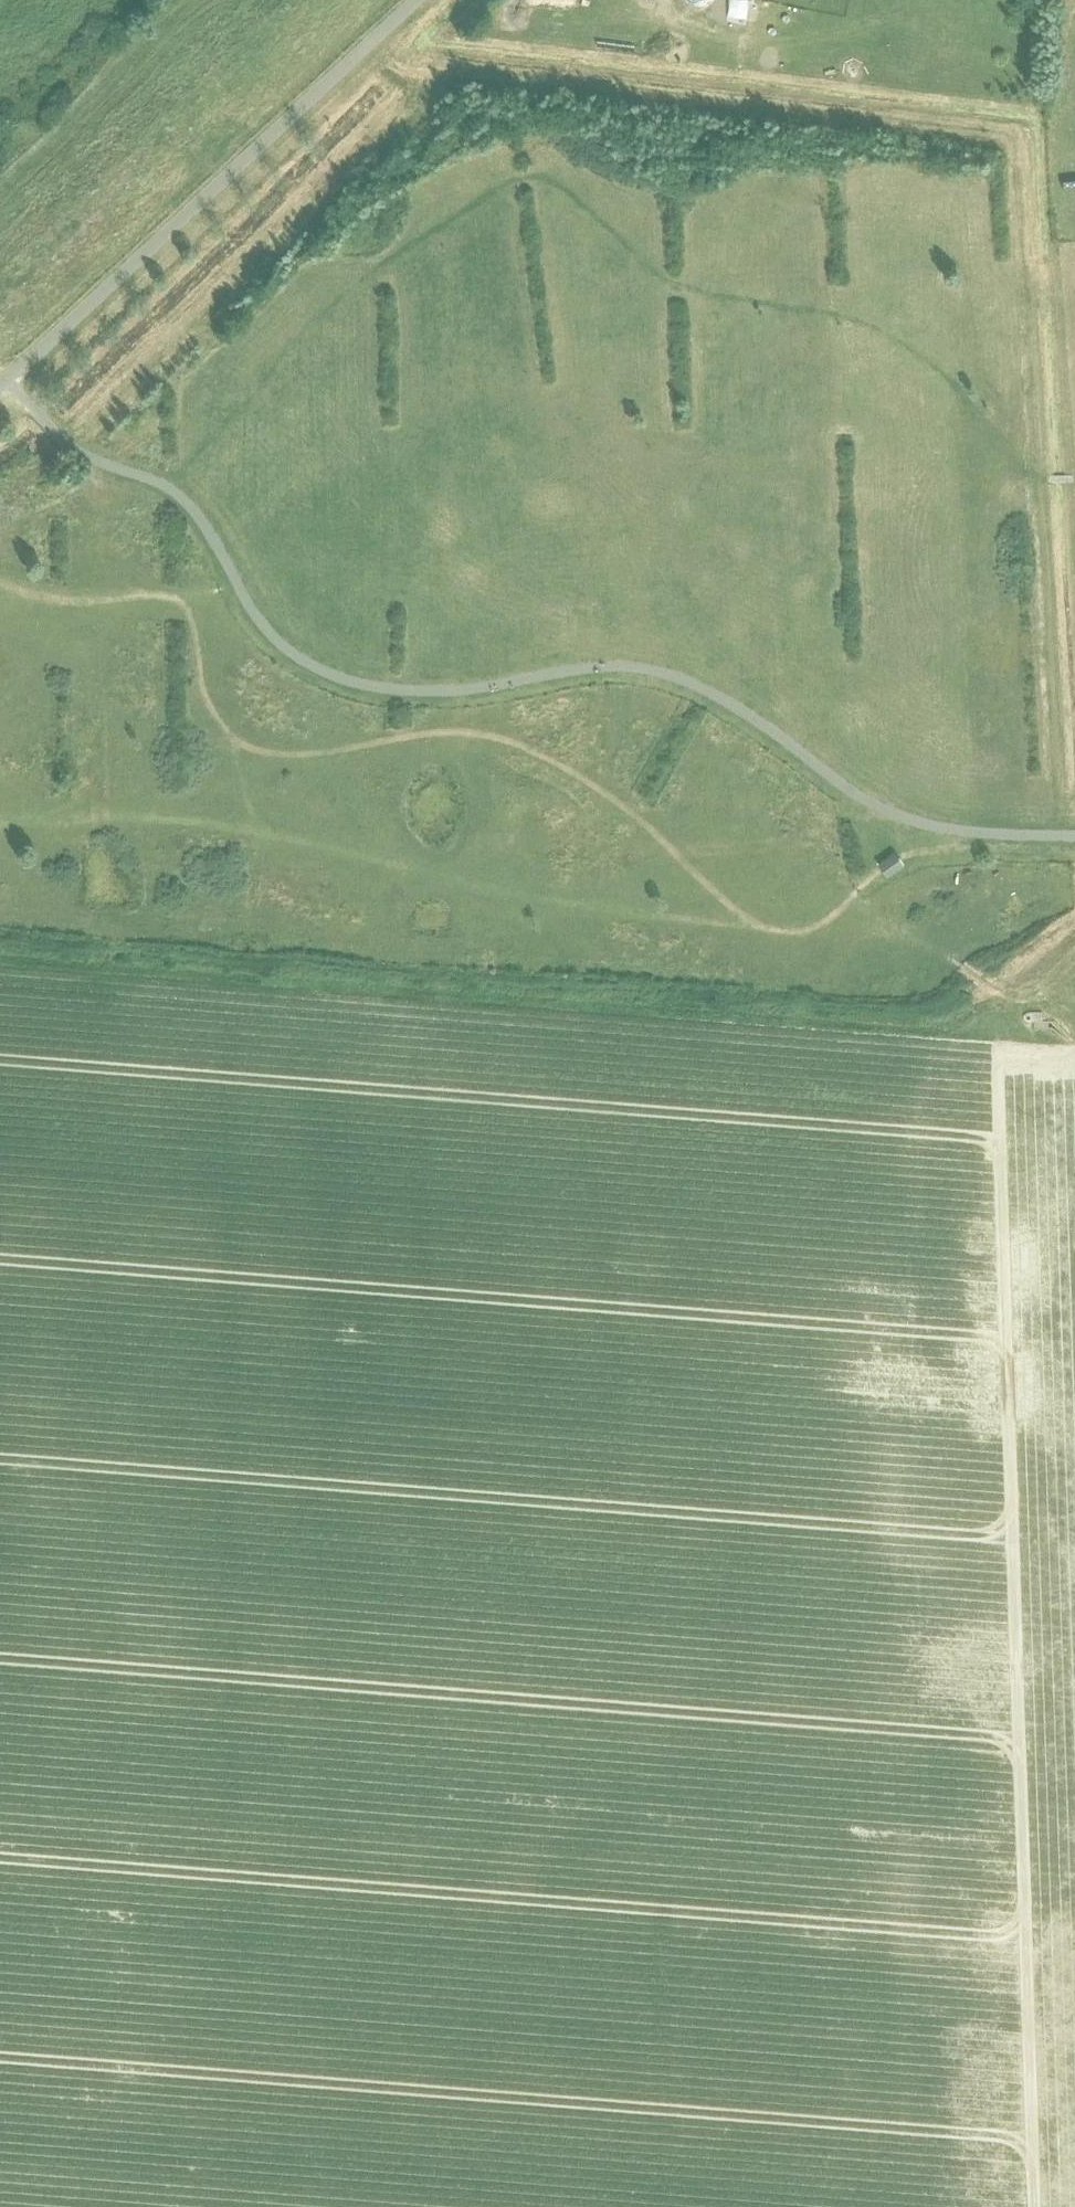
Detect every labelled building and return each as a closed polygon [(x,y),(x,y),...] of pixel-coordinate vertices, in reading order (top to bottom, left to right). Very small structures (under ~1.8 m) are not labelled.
[(1042,1023),(1042,1012),(1025,1011),(1025,1022),(1042,1023)]
